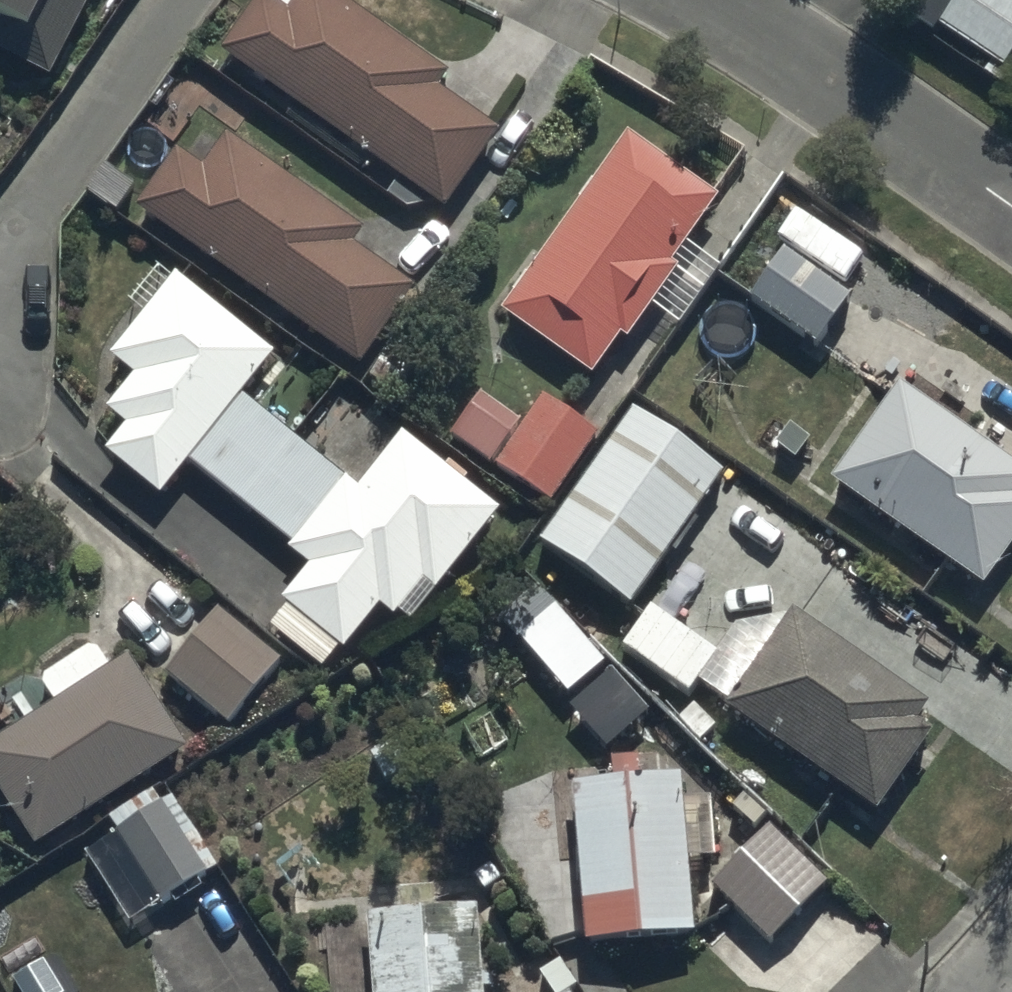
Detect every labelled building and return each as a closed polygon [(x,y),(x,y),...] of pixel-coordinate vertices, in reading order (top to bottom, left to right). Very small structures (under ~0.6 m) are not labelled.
[(50,88),(94,0),(0,0),(0,62),(50,88)] [(444,212),(497,136),(437,94),(450,75),(341,0),(299,0),(287,17),(263,0),(262,0),(222,58),(247,75),(444,212)] [(1005,73),(1011,62),(1011,0),(956,0),(937,27),(1005,73)] [(162,231),(363,370),(415,296),(352,252),(368,230),(230,134),(214,157),(205,170),(178,151),(135,213),(162,231)] [(500,319),(594,384),(721,202),(627,137),(500,319)] [(749,303),(815,349),(850,298),(784,253),(749,303)] [(348,481),(245,401),(278,359),(223,317),(199,298),(172,278),(107,361),(134,382),(108,415),(132,433),(111,461),(166,503),(194,467),(297,546),(290,555),(311,572),(284,607),(345,653),(379,609),(396,621),(425,584),(438,595),(500,515),(403,439),(362,491),(348,481)] [(986,591),(1011,553),(1011,463),(901,386),(832,485),(986,591)] [(442,436),(487,468),(519,423),(473,391),(442,436)] [(497,470),(553,508),(603,437),(547,398),(497,470)] [(542,550),(637,616),(733,478),(638,412),(542,550)] [(603,670),(552,609),(516,640),(567,700),(603,670)] [(623,655),(691,702),(721,658),(654,612),(623,655)] [(166,679),(228,731),(284,665),(222,613),(166,679)] [(725,715),(877,820),(945,722),(793,617),(725,715)] [(40,849),(187,756),(125,660),(0,739),(0,787),(40,849)] [(595,693),(566,719),(596,753),(648,706),(618,672),(595,693)] [(697,942),(683,782),(574,792),(588,951),(697,942)] [(210,877),(156,796),(78,848),(132,928),(210,877)] [(831,890),(764,829),(708,891),(775,952),(831,890)] [(480,916),(368,922),(372,991),(484,991),(480,916)]
